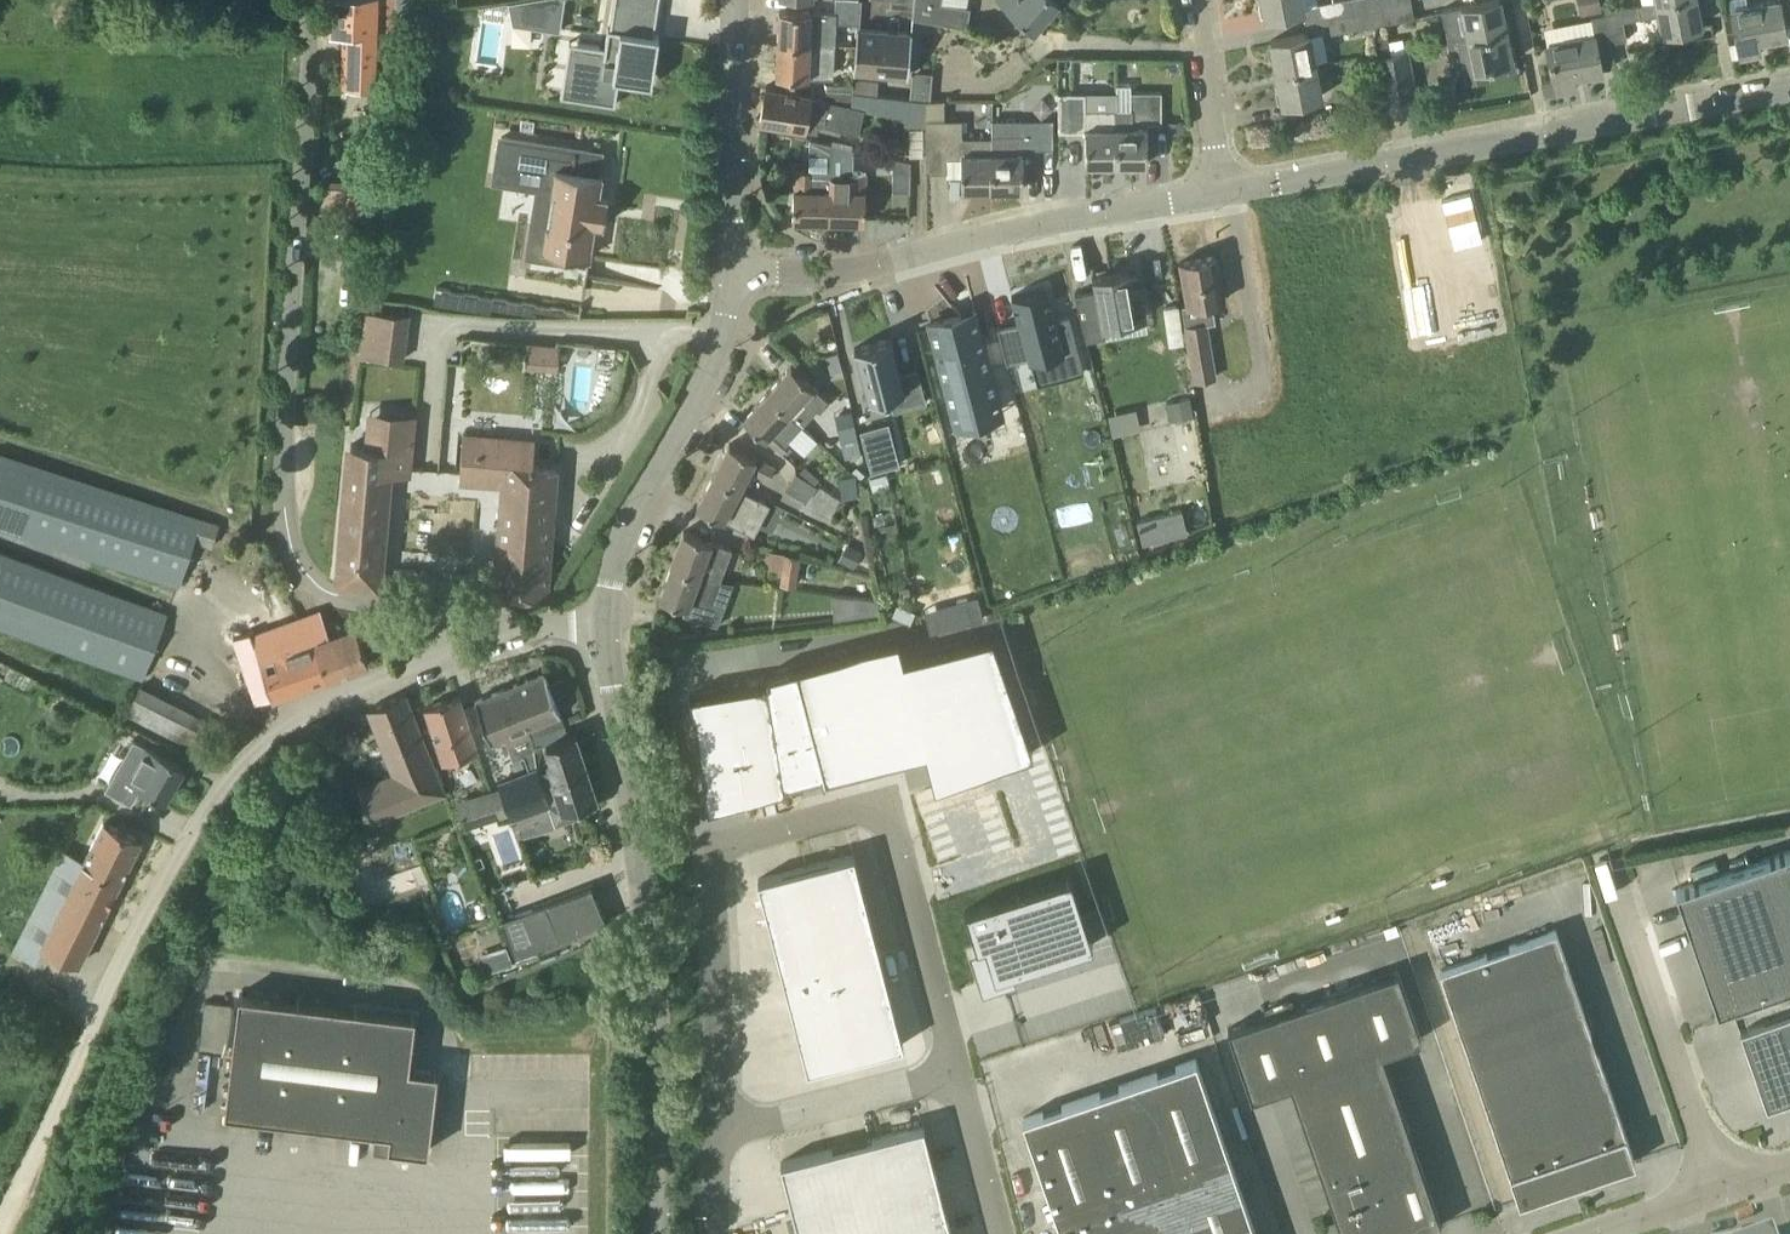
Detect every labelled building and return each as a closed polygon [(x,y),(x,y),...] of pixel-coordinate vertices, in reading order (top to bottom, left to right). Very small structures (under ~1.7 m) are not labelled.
[(327,33),(329,33),(329,32),(345,33),(343,84),(380,85),(381,36),(394,36),(396,0),(328,0),(327,33)] [(509,2),(513,23),(551,29),(552,18),(562,20),(565,0),(520,0),(509,2)] [(860,0),(835,0),(834,21),(858,23),(860,0)] [(915,0),(892,0),(891,6),(914,8),(915,0)] [(914,8),(914,17),(967,28),(971,7),(942,2),(943,0),(915,0),(914,8)] [(1059,2),(1057,0),(1001,0),(1035,30),(1059,2)] [(1267,17),(1305,10),(1303,0),(1264,0),(1267,17)] [(1383,7),(1382,0),(1343,0),(1320,4),(1320,7),(1305,10),(1307,21),(1383,7)] [(1507,30),(1501,0),(1490,0),(1462,6),(1469,37),(1507,30)] [(1580,15),(1601,11),(1599,0),(1578,0),(1580,15)] [(1621,7),(1620,0),(1612,0),(1603,2),(1606,14),(1622,11),(1621,7)] [(1660,14),(1663,33),(1701,26),(1696,0),(1661,0),(1642,3),(1621,7),(1622,11),(1606,14),(1605,14),(1610,43),(1627,39),(1624,21),(1660,14)] [(1789,22),(1789,0),(1773,0),(1731,8),(1741,58),(1761,54),(1759,42),(1787,36),(1784,23),(1789,22)] [(1383,7),(1386,23),(1415,18),(1412,2),(1383,7)] [(1459,39),(1469,37),(1462,6),(1442,10),(1448,41),(1459,39)] [(1307,21),(1309,33),(1324,31),(1325,35),(1386,23),(1383,7),(1307,21)] [(830,12),(812,11),(780,9),(778,41),(811,43),(812,24),(830,25),(830,12)] [(1598,45),(1610,43),(1605,14),(1592,16),(1595,35),(1547,45),(1553,76),(1542,78),(1545,95),(1577,89),(1574,77),(1603,71),(1598,45)] [(660,35),(609,28),(606,47),(579,43),(574,71),(584,73),(580,99),(616,105),(620,78),(653,83),(660,35)] [(854,70),(909,75),(913,33),(858,29),(854,70)] [(1488,78),(1486,67),(1513,61),(1507,30),(1469,37),(1459,39),(1468,83),(1488,78)] [(1315,64),(1315,63),(1309,33),(1271,41),(1277,71),(1315,64)] [(810,63),(811,43),(778,41),(777,75),(827,77),(828,63),(810,63)] [(1400,97),(1415,95),(1417,94),(1409,51),(1392,54),(1400,97)] [(1385,100),(1400,97),(1392,54),(1378,57),(1385,100)] [(1315,64),(1277,71),(1284,104),(1321,97),(1315,64)] [(913,69),(912,95),(932,96),(933,70),(913,69)] [(827,98),(851,105),(853,84),(829,82),(827,98)] [(926,125),(926,120),(926,99),(854,90),(853,105),(852,105),(851,105),(827,98),(813,94),(767,86),(760,121),(817,131),(819,124),(824,124),(859,133),(865,109),(904,120),(906,120),(906,124),(926,125)] [(1058,117),(1058,132),(1073,132),(1086,132),(1086,163),(1117,163),(1117,112),(1087,112),(1086,112),(1086,92),(1072,92),(1058,92),(1058,117)] [(1132,92),(1131,112),(1117,112),(1117,163),(1148,163),(1148,123),(1162,123),(1162,92),(1132,92)] [(992,136),(992,137),(992,189),(1024,189),(1024,148),(1038,148),(1037,119),(1023,119),(1023,136),(992,136)] [(926,155),(926,172),(947,172),(947,176),(962,176),(962,189),(992,189),(992,137),(963,137),(963,120),(945,120),(944,120),(928,120),(926,120),(926,125),(926,155)] [(925,155),(926,125),(910,125),(910,154),(925,155)] [(502,137),(495,180),(536,186),(543,187),(540,205),(550,206),(548,225),(534,223),(529,254),(533,255),(532,258),(530,271),(585,280),(586,280),(587,278),(587,276),(590,257),(590,255),(595,223),(604,224),(608,197),(599,196),(603,174),(597,174),(601,152),(502,137)] [(831,176),(829,220),(865,221),(867,173),(853,172),(853,149),(832,144),(831,176)] [(911,162),(894,158),(893,191),(910,191),(911,162)] [(829,220),(831,176),(810,175),(810,170),(795,170),(793,219),(829,220)] [(1217,322),(1214,302),(1225,300),(1217,256),(1180,262),(1188,305),(1183,306),(1186,326),(1185,326),(1194,380),(1219,376),(1209,324),(1217,322)] [(1108,336),(1106,324),(1145,317),(1140,288),(1132,290),(1129,271),(1096,277),(1098,289),(1075,293),(1087,339),(1108,336)] [(1048,289),(1013,297),(1019,323),(999,328),(1008,366),(1029,361),(1029,364),(1035,363),(1041,383),(1085,372),(1071,317),(1056,321),(1048,289)] [(1181,304),(1166,305),(1167,321),(1172,320),(1174,340),(1183,340),(1181,304)] [(404,359),(411,312),(369,306),(362,353),(404,359)] [(959,315),(929,323),(952,407),(957,429),(960,440),(1007,428),(1004,417),(998,395),(985,345),(984,345),(969,349),(960,315),(959,315)] [(893,338),(855,348),(855,349),(857,348),(870,397),(868,398),(868,399),(891,394),(895,410),(926,402),(917,369),(900,373),(891,340),(893,339),(893,338)] [(528,343),(526,365),(558,368),(560,346),(528,343)] [(461,394),(464,364),(451,362),(447,392),(461,394)] [(768,392),(790,412),(803,424),(818,408),(821,411),(830,401),(792,366),(768,392)] [(776,428),(790,412),(768,392),(745,418),(783,453),(792,442),(776,428)] [(1193,416),(1189,398),(1165,403),(1169,421),(1193,416)] [(1135,408),(1110,411),(1113,432),(1138,429),(1135,408)] [(851,410),(835,414),(845,458),(861,454),(851,410)] [(377,581),(386,473),(408,475),(411,445),(415,445),(415,442),(411,441),(414,416),(411,415),(410,426),(369,422),(367,445),(352,444),(339,578),(377,581)] [(878,426),(861,430),(872,473),(889,469),(878,426)] [(557,468),(534,465),(536,439),(464,433),(460,483),(503,487),(495,576),(455,572),(453,587),(465,588),(464,590),(547,597),(557,468)] [(713,476),(739,489),(750,469),(769,479),(776,467),(730,444),(713,476)] [(180,585),(195,540),(213,546),(219,525),(0,454),(0,527),(180,585)] [(808,501),(818,486),(797,472),(787,487),(808,501)] [(857,498),(854,475),(839,477),(842,500),(857,498)] [(730,507),(739,489),(713,476),(697,506),(743,529),(750,517),(730,507)] [(1136,516),(1140,543),(1188,536),(1184,509),(1136,516)] [(720,581),(728,561),(732,549),(684,531),(672,564),(708,577),(716,578),(720,581)] [(855,568),(863,551),(846,544),(839,561),(855,568)] [(786,553),(786,552),(769,550),(766,573),(782,575),(781,585),(797,587),(802,555),(786,553)] [(144,678),(168,615),(0,552),(0,624),(144,678)] [(660,596),(686,606),(684,614),(718,627),(727,604),(725,603),(725,605),(708,599),(716,578),(708,577),(672,564),(660,596)] [(386,570),(384,582),(425,586),(426,573),(386,570)] [(883,612),(882,598),(870,599),(870,597),(837,600),(839,618),(871,615),(871,613),(883,612)] [(257,703),(369,664),(356,627),(329,637),(321,612),(253,636),(251,631),(234,637),(257,703)] [(768,682),(690,695),(708,808),(713,806),(717,805),(738,800),(744,798),(785,787),(784,783),(824,772),(825,777),(926,750),(997,732),(1005,762),(1033,752),(996,645),(993,636),(904,659),(899,640),(767,674),(768,682)] [(545,672),(518,683),(532,727),(533,729),(532,729),(534,736),(565,725),(545,672)] [(183,739),(196,709),(138,683),(125,714),(183,739)] [(518,683),(476,700),(491,741),(505,736),(514,760),(524,756),(525,756),(524,754),(534,751),(535,750),(532,738),(533,738),(530,730),(532,729),(533,729),(532,727),(518,683)] [(369,709),(369,711),(394,775),(359,789),(372,824),(445,795),(405,694),(369,709)] [(459,695),(426,706),(446,762),(478,750),(459,695)] [(122,754),(133,734),(118,725),(94,766),(103,772),(116,750),(122,754)] [(565,725),(534,736),(536,743),(544,740),(550,757),(547,758),(550,768),(541,772),(544,781),(587,765),(576,733),(569,735),(565,725)] [(125,756),(107,788),(132,802),(141,786),(165,800),(184,767),(141,742),(131,759),(125,756)] [(587,765),(544,781),(552,805),(555,804),(561,822),(585,814),(582,804),(598,799),(587,765)] [(530,772),(499,783),(500,785),(511,815),(513,820),(517,818),(552,805),(544,781),(541,772),(538,773),(537,770),(531,772),(530,772)] [(467,828),(498,819),(489,789),(457,800),(467,828)] [(78,872),(43,945),(79,964),(93,937),(115,892),(121,880),(129,864),(132,859),(142,840),(104,821),(85,860),(78,872)] [(1676,889),(1718,1009),(1789,984),(1789,850),(1676,889)] [(807,1068),(903,1044),(855,853),(759,878),(807,1068)] [(966,910),(965,910),(977,946),(985,943),(996,976),(1000,975),(1014,970),(1094,945),(1071,876),(966,910)] [(607,923),(594,887),(593,884),(545,903),(560,942),(608,924),(607,923)] [(559,943),(555,934),(549,918),(506,934),(515,959),(559,943)] [(1440,969),(1520,1202),(1636,1162),(1556,930),(1440,969)] [(1251,1021),(1228,1029),(1252,1097),(1291,1084),(1342,1233),(1418,1233),(1442,1226),(1382,1053),(1421,1039),(1398,970),(1251,1021)] [(1189,1037),(1212,1029),(1199,992),(1176,1000),(1189,1037)] [(415,1015),(240,993),(225,1111),(376,1130),(374,1144),(428,1151),(438,1071),(409,1067),(415,1015)] [(206,1000),(200,1047),(227,1051),(232,1003),(206,1000)] [(1741,1032),(1767,1109),(1789,1101),(1789,1015),(1741,1032)] [(1160,1233),(1257,1233),(1197,1059),(1110,1089),(1160,1233)] [(1110,1089),(1023,1118),(1063,1233),(1160,1233),(1110,1089)] [(924,1127),(781,1163),(800,1233),(951,1233),(924,1127)]
